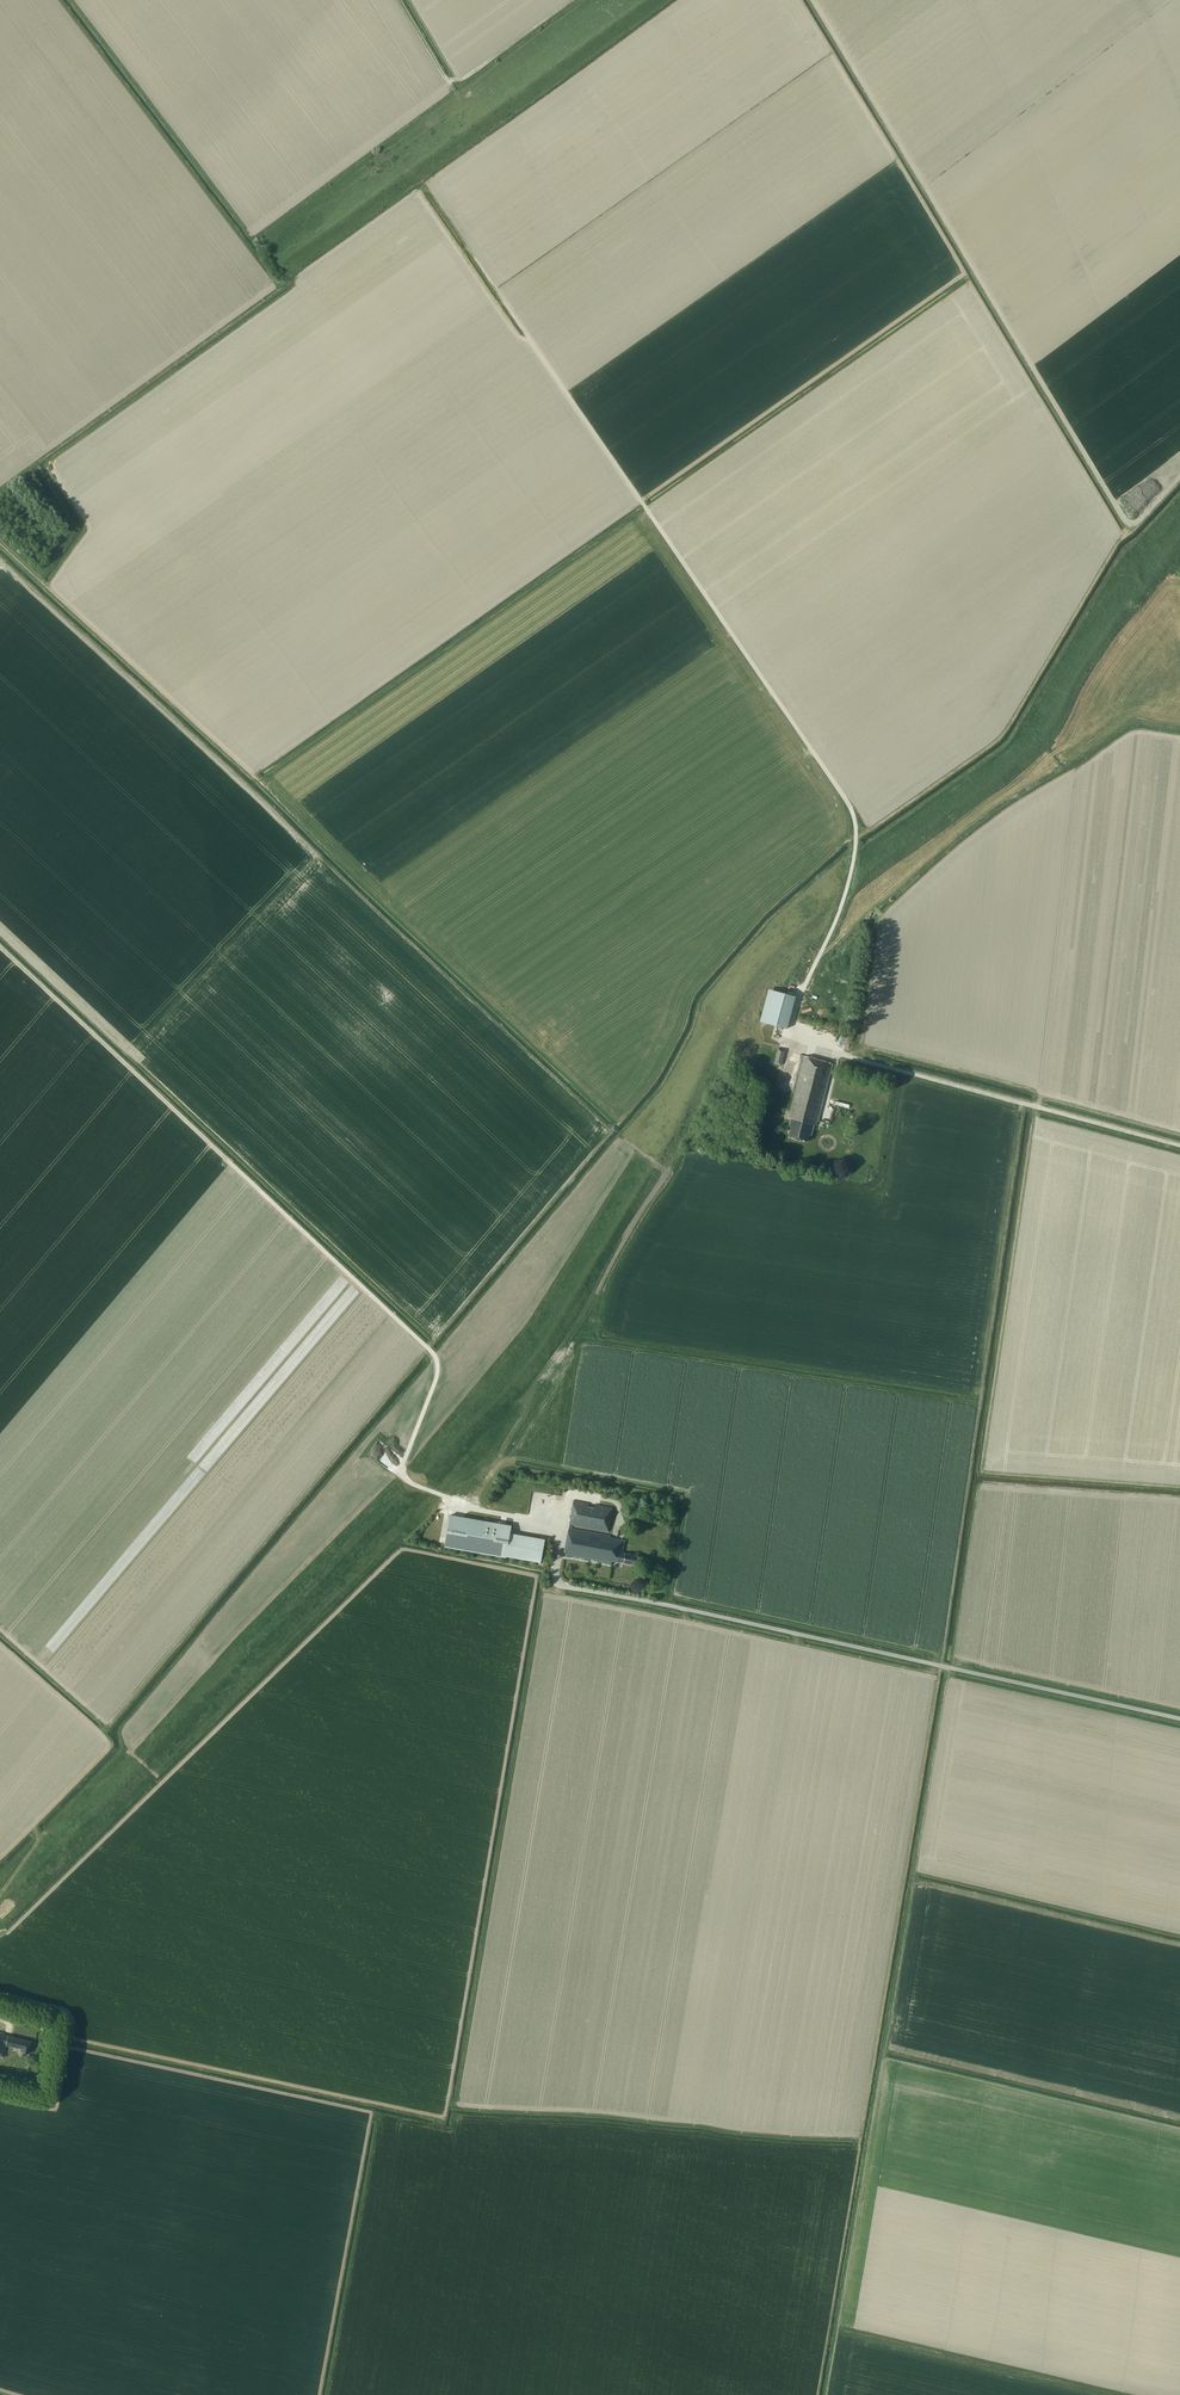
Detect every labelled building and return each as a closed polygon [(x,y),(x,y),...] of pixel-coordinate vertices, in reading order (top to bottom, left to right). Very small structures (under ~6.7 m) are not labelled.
[(787,1029),(795,996),(774,991),(766,1023),(787,1029)] [(785,1051),(778,1049),(775,1063),(782,1065),(785,1051)] [(818,1120),(832,1062),(803,1055),(790,1111),(791,1111),(789,1118),(791,1118),(788,1129),(790,1129),(789,1136),(807,1141),(809,1133),(811,1134),(814,1123),(816,1124),(816,1120),(818,1120)] [(612,1560),(636,1564),(637,1555),(622,1553),(625,1540),(610,1537),(610,1535),(572,1528),(572,1525),(608,1532),(613,1507),(574,1500),(564,1554),(611,1562),(612,1560)] [(510,1532),(512,1525),(486,1521),(450,1514),(444,1547),(506,1558),(506,1556),(541,1562),(546,1539),(510,1532)] [(523,1534),(548,1538),(549,1532),(542,1530),(542,1529),(524,1526),(523,1534)] [(3,2056),(6,2045),(21,2048),(21,2051),(28,2053),(31,2041),(3,2035),(4,2033),(0,2032),(0,2059),(3,2059),(3,2056)]
